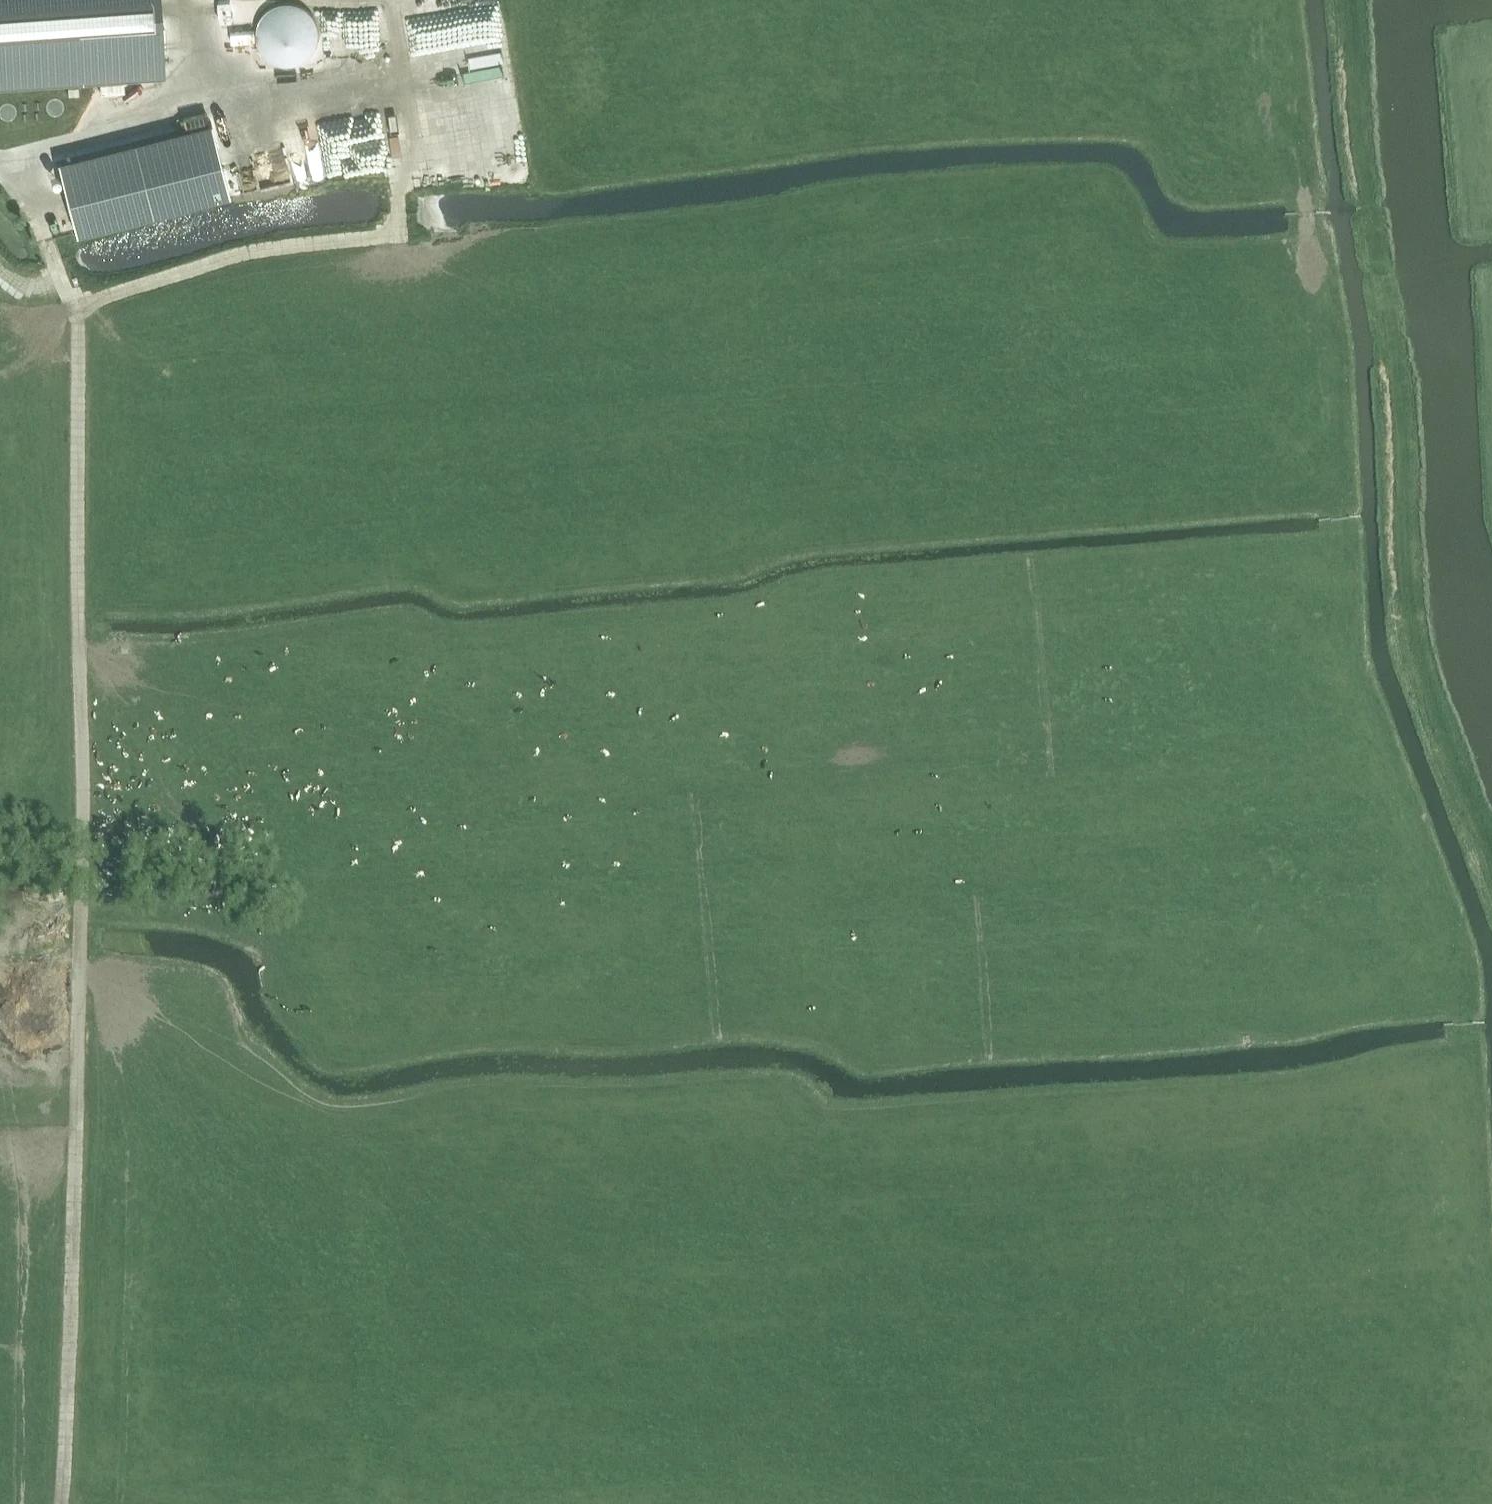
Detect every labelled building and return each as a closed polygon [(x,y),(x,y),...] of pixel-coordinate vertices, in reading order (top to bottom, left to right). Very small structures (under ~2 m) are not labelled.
[(162,70),(158,0),(0,0),(0,82),(162,70)] [(58,161),(63,178),(76,232),(230,192),(212,122),(63,160),(58,161)]
